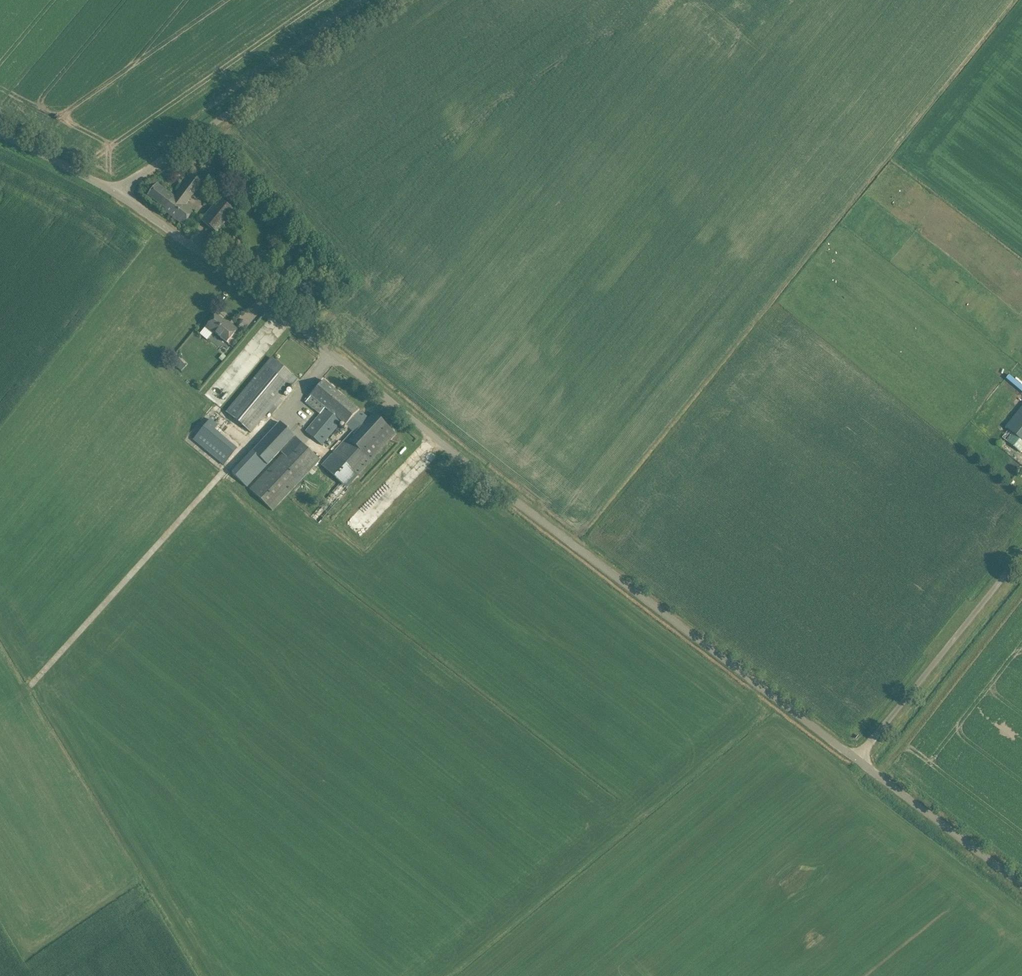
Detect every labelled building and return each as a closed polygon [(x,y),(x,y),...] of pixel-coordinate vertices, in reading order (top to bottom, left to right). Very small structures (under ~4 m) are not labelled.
[(187,202),(202,182),(192,174),(175,197),(157,183),(147,195),(166,209),(164,211),(183,225),(194,211),(187,206),(189,204),(187,202)] [(229,207),(219,199),(201,221),(217,233),(241,203),(235,199),(229,207)] [(205,328),(212,334),(214,332),(227,343),(238,330),(230,324),(229,326),(216,315),(205,328)] [(248,350),(258,355),(261,349),(251,344),(248,350)] [(226,413),(251,433),(296,379),(271,358),(226,413)] [(306,432),(322,446),(340,425),(343,428),(358,410),(324,380),(310,397),(324,410),(306,432)] [(1006,427),(1021,440),(1021,407),(1006,427)] [(310,516),(320,524),(349,490),(348,489),(396,433),(373,414),(369,419),(358,410),(343,428),(352,436),(324,469),(339,482),(310,516)] [(193,440),(224,465),(237,450),(214,431),(217,427),(209,420),(193,440)] [(262,441),(276,455),(295,436),(280,422),(262,441)] [(250,489),(273,511),(320,460),(295,437),(281,452),(283,454),(250,489)]
